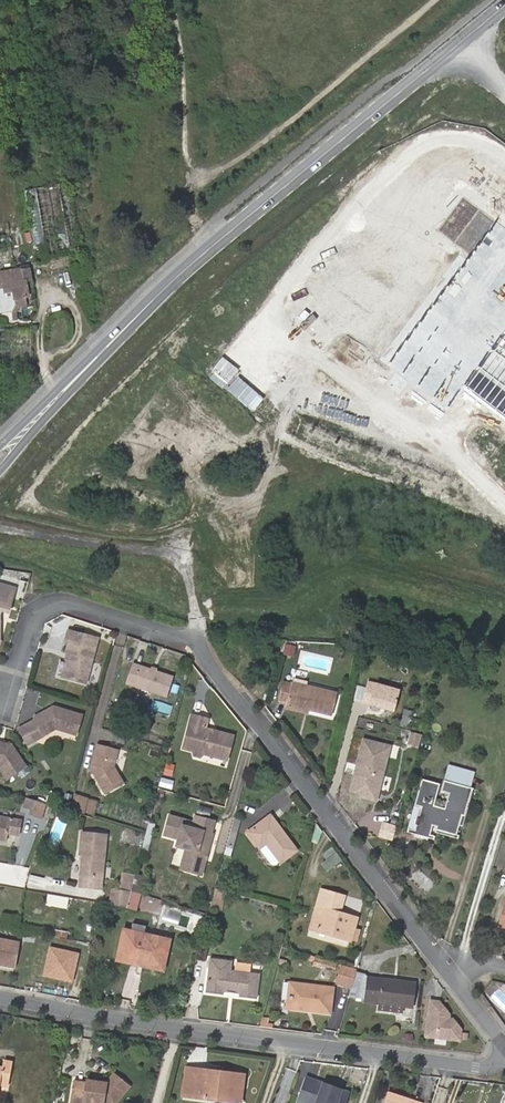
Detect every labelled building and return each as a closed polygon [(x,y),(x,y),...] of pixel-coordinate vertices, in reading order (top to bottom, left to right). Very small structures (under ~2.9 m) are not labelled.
[(78,249),(72,202),(65,203),(63,185),(26,190),(35,255),(78,249)] [(495,217),(380,364),(442,412),(465,383),(504,414),(504,225),(495,217)] [(2,271),(3,282),(0,282),(0,309),(15,307),(14,302),(27,299),(23,278),(27,277),(25,268),(2,271)] [(13,596),(16,587),(0,583),(0,593),(13,596)] [(9,610),(13,596),(0,593),(0,608),(9,610)] [(99,637),(70,629),(67,639),(71,640),(68,651),(73,652),(66,676),(86,682),(99,637)] [(294,647),(285,645),(282,655),(291,657),(294,647)] [(150,670),(146,669),(128,663),(122,682),(161,694),(167,675),(150,670)] [(286,704),(310,710),(332,716),(338,694),(293,682),(292,683),(284,681),(279,698),(287,701),(286,704)] [(401,692),(369,682),(363,703),(394,712),(401,692)] [(308,716),(310,710),(286,704),(285,709),(308,716)] [(82,714),(53,706),(34,717),(35,720),(26,725),(35,740),(56,729),(76,735),(82,714)] [(405,711),(400,727),(407,729),(412,713),(405,711)] [(203,717),(188,713),(179,746),(191,750),(193,756),(197,757),(202,752),(222,758),(228,736),(201,728),(203,717)] [(35,740),(26,725),(18,729),(26,745),(35,740)] [(418,748),(421,736),(410,732),(407,745),(418,748)] [(376,802),(389,748),(363,741),(350,792),(361,795),(361,798),(376,802)] [(7,778),(25,766),(11,745),(0,743),(0,769),(7,778)] [(91,764),(90,764),(89,770),(103,793),(121,783),(110,765),(115,748),(96,743),(91,759),(93,759),(94,762),(91,764)] [(448,766),(444,781),(469,787),(473,773),(448,766)] [(474,789),(444,781),(441,793),(448,795),(444,808),(434,805),(439,784),(422,779),(414,807),(420,809),(414,830),(429,834),(432,825),(437,827),(436,829),(456,834),(459,824),(463,825),(474,789)] [(68,808),(67,810),(77,813),(81,798),(71,795),(68,808)] [(30,808),(33,800),(25,797),(23,806),(30,808)] [(86,815),(90,801),(81,798),(77,813),(86,815)] [(39,817),(43,803),(33,800),(30,808),(29,814),(39,817)] [(198,876),(211,836),(209,835),(214,822),(195,815),(190,829),(181,826),(183,820),(168,815),(161,834),(176,839),(173,846),(183,850),(177,869),(198,876)] [(7,840),(8,833),(19,835),(22,820),(0,816),(0,839),(7,840)] [(297,855),(270,819),(246,837),(258,853),(265,848),(280,868),(297,855)] [(83,849),(83,854),(81,887),(102,889),(106,833),(81,831),(80,849),(83,849)] [(325,871),(341,860),(333,849),(317,859),(325,871)] [(125,907),(133,874),(121,872),(118,888),(110,887),(108,904),(125,907)] [(133,874),(125,907),(136,910),(144,876),(133,873),(133,874)] [(320,890),(310,926),(332,932),(331,935),(350,940),(353,929),(356,918),(339,913),(344,896),(320,890)] [(157,914),(160,902),(143,898),(140,910),(157,914)] [(6,927),(16,929),(17,918),(7,916),(6,927)] [(332,932),(310,926),(309,929),(331,935),(332,932)] [(54,943),(66,944),(67,930),(55,929),(54,943)] [(353,929),(350,940),(357,942),(360,930),(353,929)] [(170,940),(123,930),(117,961),(163,971),(170,940)] [(14,966),(18,942),(0,939),(0,964),(14,966)] [(315,956),(312,964),(333,971),(336,963),(315,956)] [(224,990),(240,992),(239,996),(257,998),(260,972),(231,969),(232,959),(211,957),(207,991),(224,993),(224,990)] [(354,979),(356,971),(341,967),(336,982),(352,986),(354,979)] [(367,980),(365,998),(365,1002),(378,1003),(403,1006),(412,1007),(414,983),(368,978),(367,980)] [(352,986),(349,996),(365,998),(367,980),(354,979),(352,986)] [(294,1005),(297,983),(294,982),(285,981),(282,999),(291,1001),(290,1008),(313,1010),(314,1008),(294,1005)] [(314,1008),(313,1010),(333,1013),(336,988),(297,983),(294,1005),(314,1008)] [(461,1029),(453,1019),(448,1018),(449,1014),(439,1001),(431,1000),(427,1029),(436,1030),(435,1036),(459,1039),(460,1034),(461,1029)] [(403,1006),(378,1003),(377,1010),(402,1013),(403,1006)] [(13,1078),(16,1062),(8,1061),(6,1067),(0,1066),(0,1097),(3,1084),(5,1077),(13,1078)] [(228,1077),(228,1073),(188,1067),(183,1096),(191,1097),(195,1072),(228,1077)] [(228,1073),(228,1077),(195,1072),(191,1097),(232,1102),(240,1102),(245,1076),(228,1073)] [(103,1102),(120,1102),(133,1087),(118,1074),(110,1083),(90,1081),(87,1101),(103,1102)] [(12,1085),(13,1078),(5,1077),(3,1084),(12,1085)] [(349,1091),(307,1077),(299,1101),(306,1102),(345,1102),(349,1091)] [(87,1083),(74,1081),(71,1102),(84,1102),(85,1099),(87,1083)] [(419,1100),(386,1089),(381,1102),(418,1102),(419,1100)]
